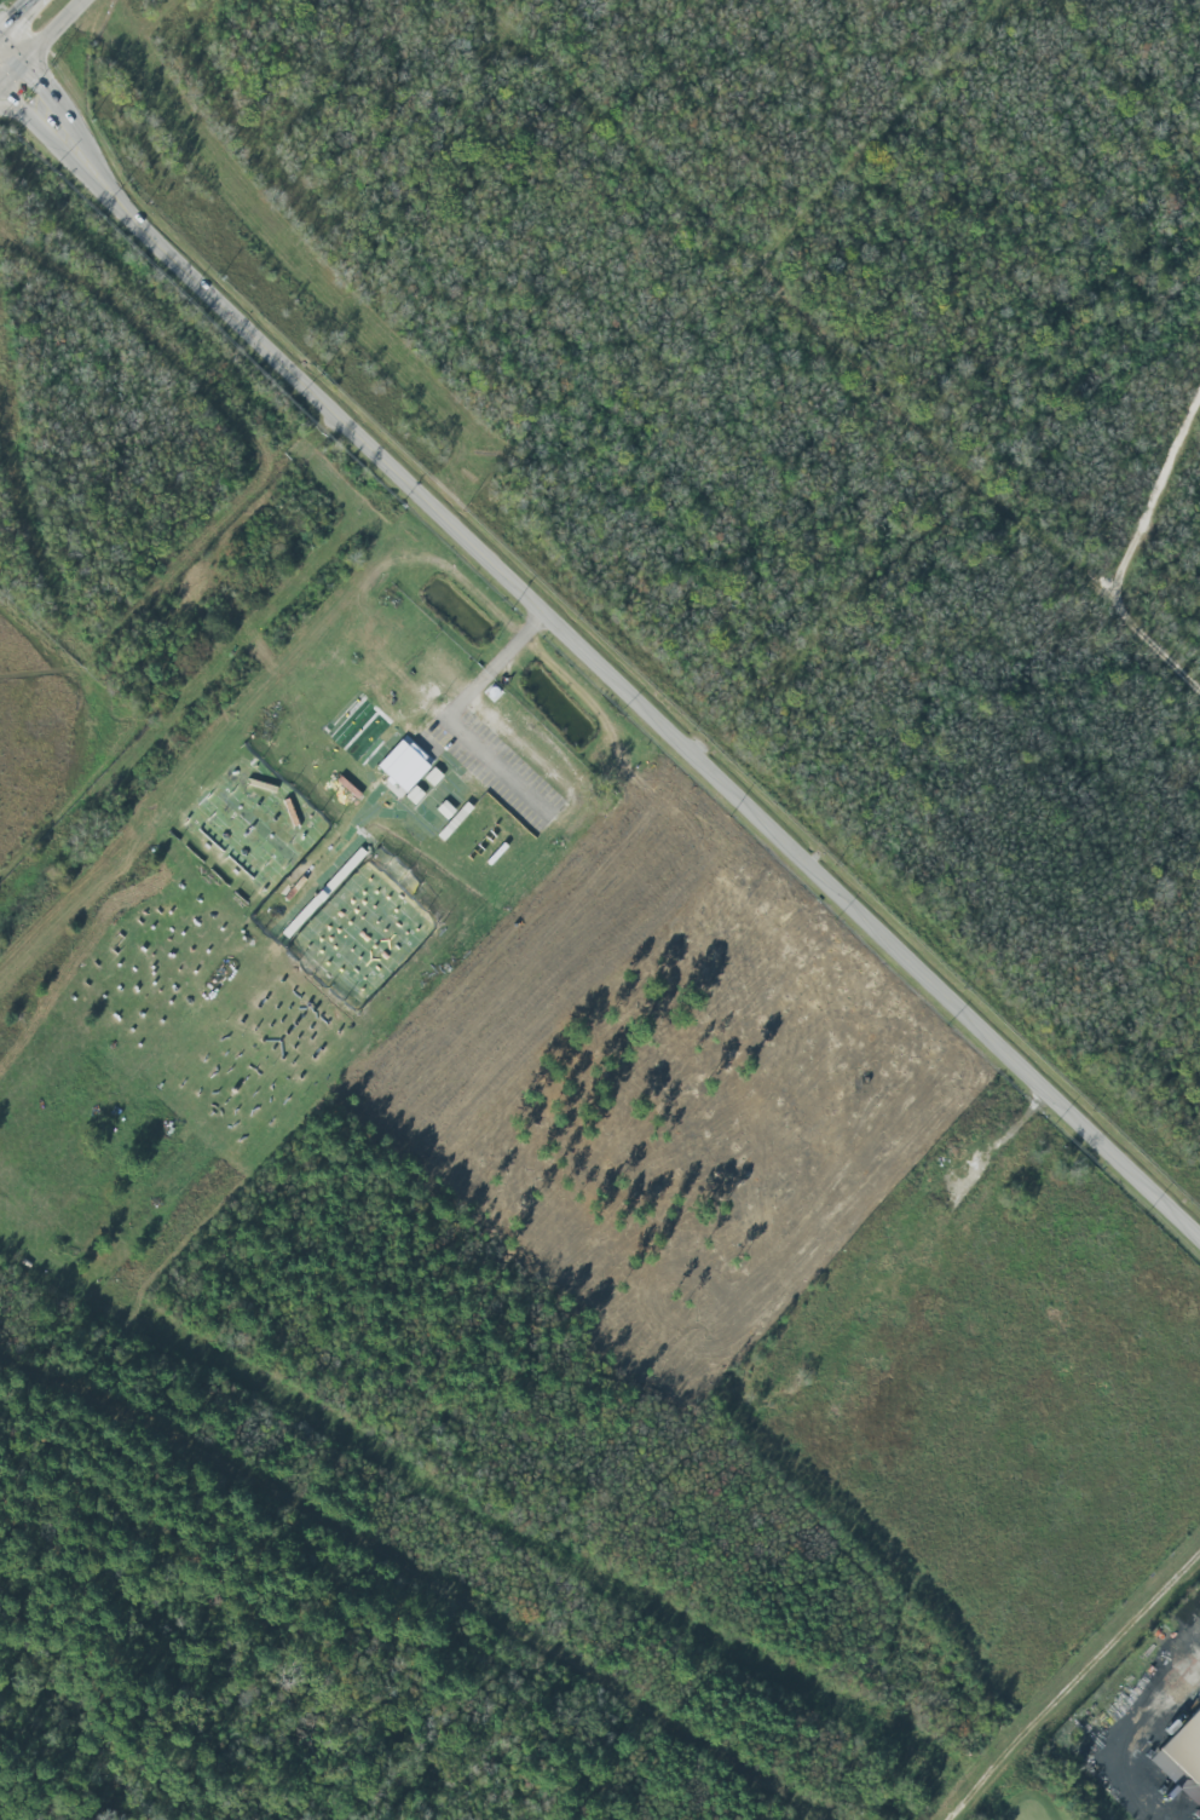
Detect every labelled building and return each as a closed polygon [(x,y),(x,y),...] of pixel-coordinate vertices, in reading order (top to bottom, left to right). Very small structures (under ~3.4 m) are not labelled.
[(405,793),(431,766),(402,739),(376,766),(405,793)] [(1199,1814),(1199,1707),(1147,1761),(1199,1814)]
